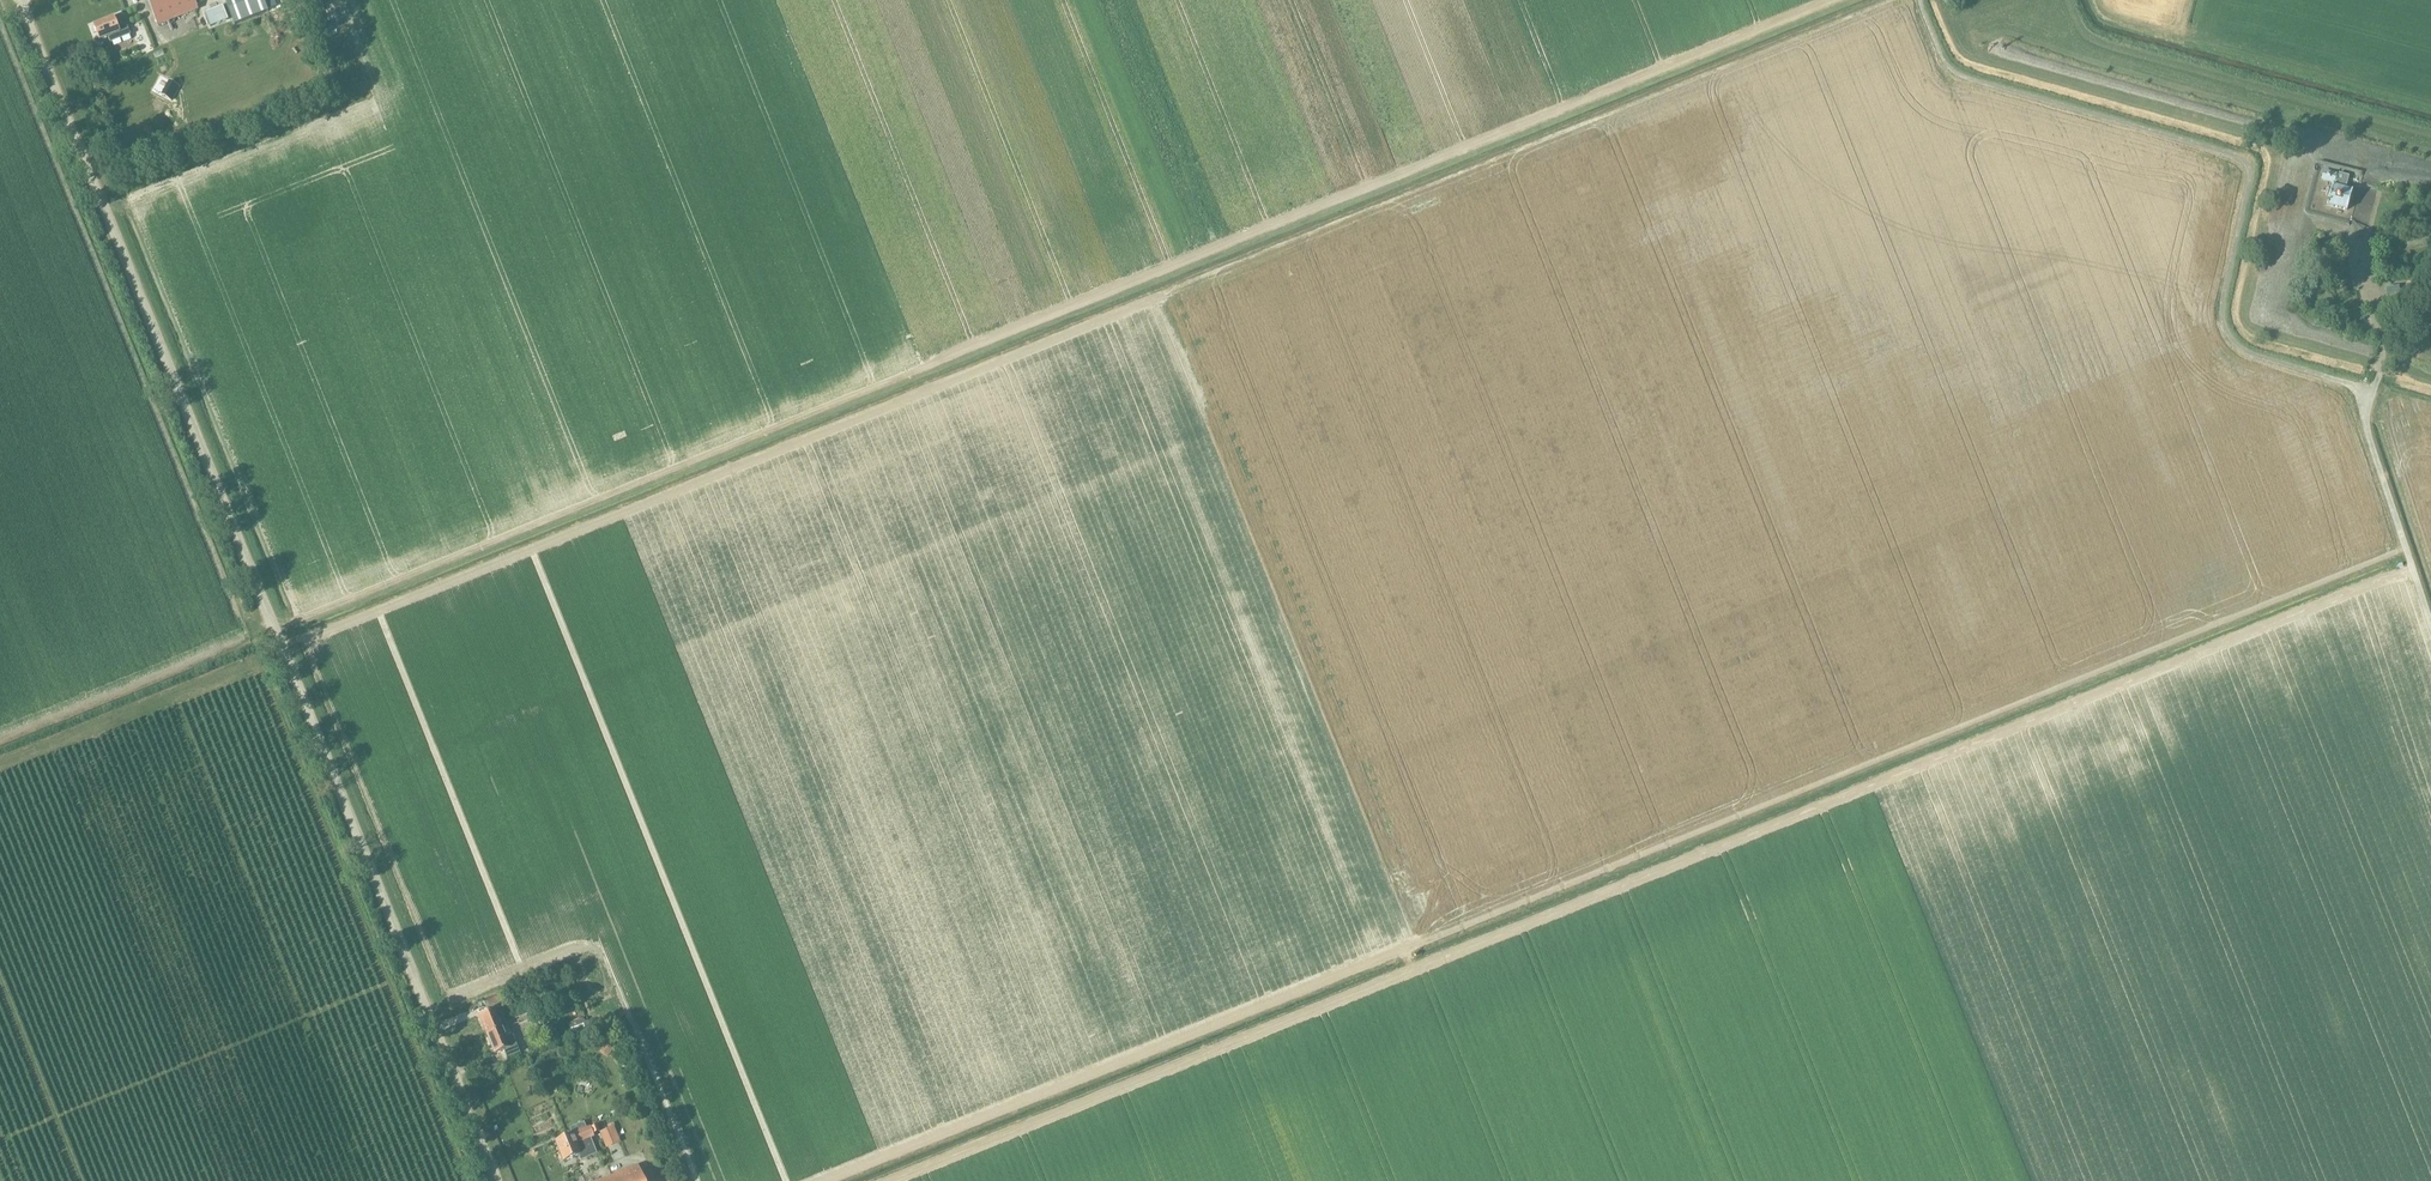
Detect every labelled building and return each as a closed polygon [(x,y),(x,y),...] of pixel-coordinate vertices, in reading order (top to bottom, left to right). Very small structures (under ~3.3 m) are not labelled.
[(197,10),(193,0),(147,0),(157,25),(197,10)] [(263,0),(224,0),(234,24),(267,11),(263,0)] [(99,41),(107,38),(110,43),(130,35),(122,15),(113,19),(113,18),(93,26),(99,41)] [(2347,210),(2352,191),(2344,188),(2345,185),(2347,185),(2349,176),(2339,173),(2339,176),(2336,175),(2336,174),(2324,171),(2322,178),(2334,181),(2333,185),(2332,185),(2327,205),(2347,210)] [(2385,288),(2389,314),(2407,311),(2407,313),(2415,312),(2411,285),(2399,287),(2399,286),(2385,288)] [(2424,315),(2419,316),(2420,322),(2414,323),(2416,333),(2429,330),(2430,330),(2430,314),(2424,315)] [(479,1015),(487,1035),(502,1029),(501,1028),(494,1009),(499,1007),(496,998),(484,1003),(487,1012),(479,1015)] [(502,1029),(487,1035),(494,1054),(503,1050),(506,1057),(519,1052),(512,1035),(511,1035),(507,1026),(501,1028),(502,1029)] [(604,1055),(612,1044),(604,1038),(596,1049),(604,1055)] [(586,1121),(571,1128),(572,1131),(587,1125),(586,1121)] [(580,1154),(576,1144),(594,1137),(589,1126),(573,1132),(574,1133),(555,1141),(563,1161),(580,1154)] [(599,1132),(606,1148),(620,1142),(613,1126),(599,1132)] [(637,1166),(599,1180),(643,1180),(637,1166)]
